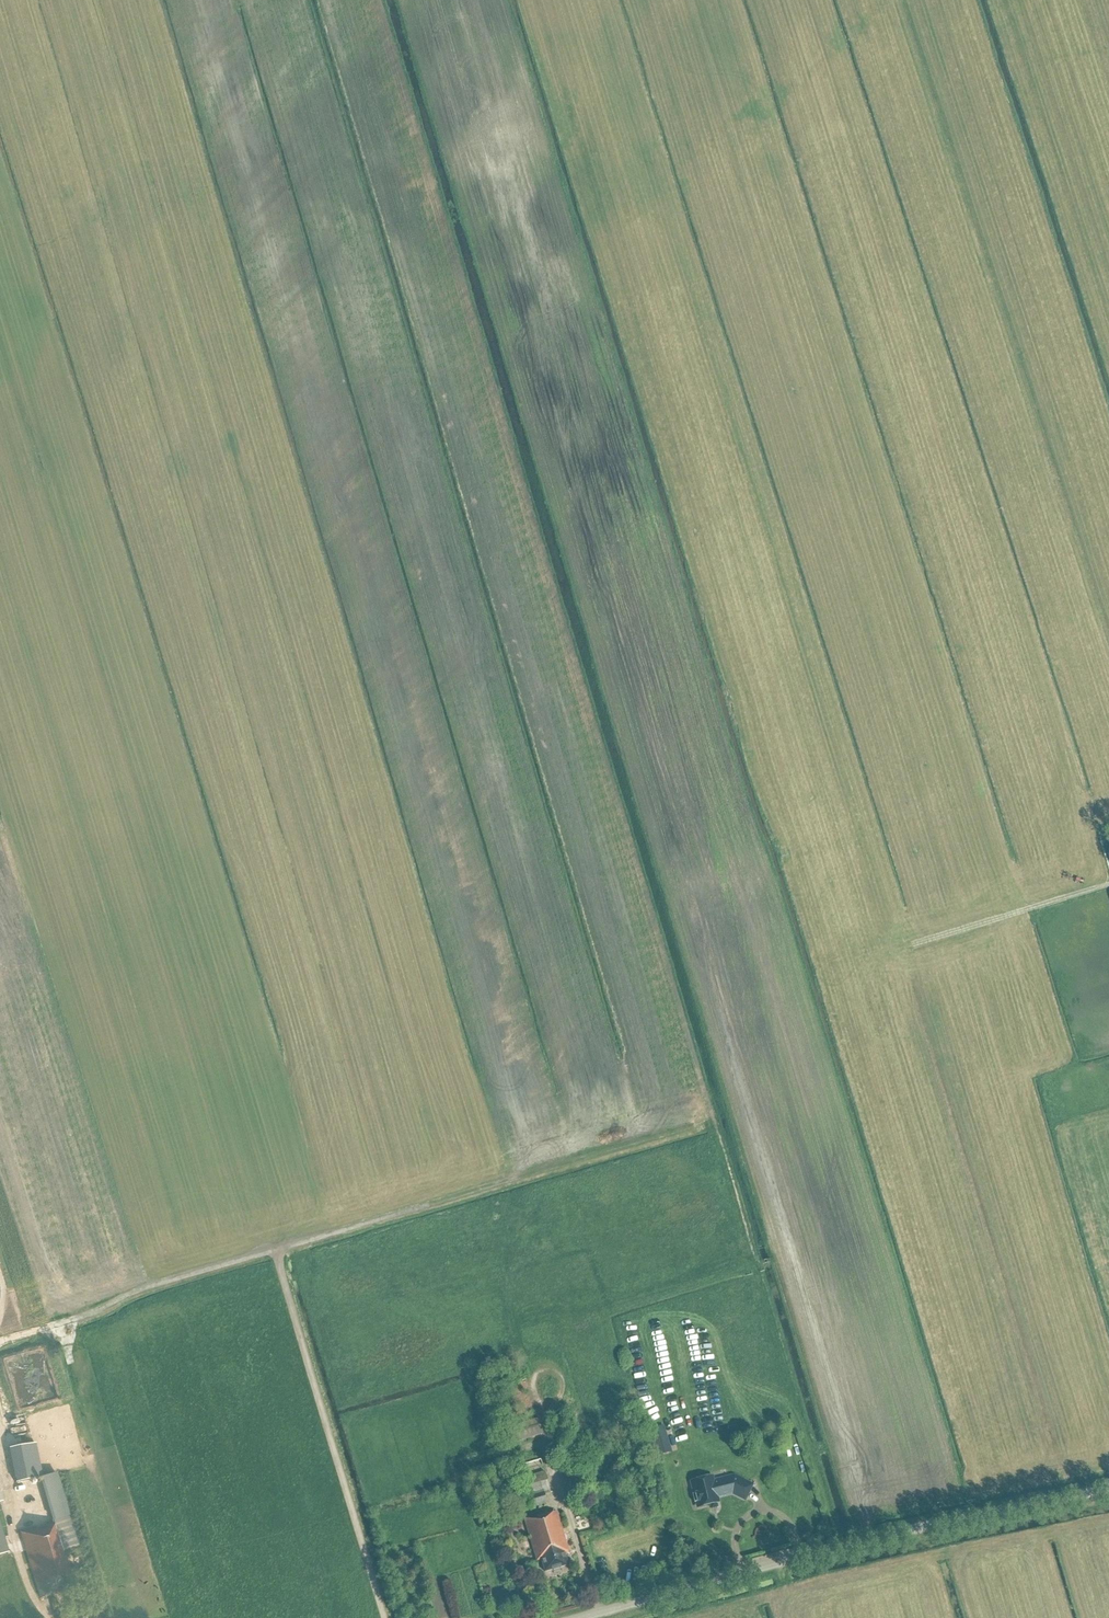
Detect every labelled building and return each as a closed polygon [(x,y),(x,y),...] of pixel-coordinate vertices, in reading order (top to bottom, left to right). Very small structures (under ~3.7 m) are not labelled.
[(515,1442),(544,1433),(540,1418),(511,1427),(515,1442)] [(672,1453),(664,1427),(648,1431),(656,1458),(672,1453)] [(16,1483),(41,1477),(34,1443),(8,1449),(16,1483)] [(520,1470),(542,1463),(539,1452),(517,1458),(520,1470)] [(544,1472),(542,1463),(520,1470),(523,1479),(531,1508),(547,1503),(543,1492),(550,1491),(544,1472)] [(555,1483),(562,1481),(566,1492),(572,1490),(562,1463),(550,1467),(555,1483)] [(39,1478),(48,1508),(53,1523),(45,1526),(46,1530),(37,1532),(36,1528),(20,1533),(40,1598),(75,1588),(65,1555),(72,1552),(74,1558),(74,1557),(80,1556),(78,1550),(79,1550),(56,1473),(39,1478)] [(744,1498),(749,1486),(734,1478),(712,1484),(710,1478),(693,1482),(696,1495),(693,1495),(695,1502),(697,1501),(699,1507),(716,1502),(715,1496),(732,1492),(744,1498)] [(564,1553),(568,1552),(567,1549),(556,1512),(547,1515),(546,1512),(524,1519),(537,1561),(541,1560),(545,1572),(568,1566),(564,1553)] [(508,1588),(498,1590),(500,1596),(509,1593),(508,1588)]
